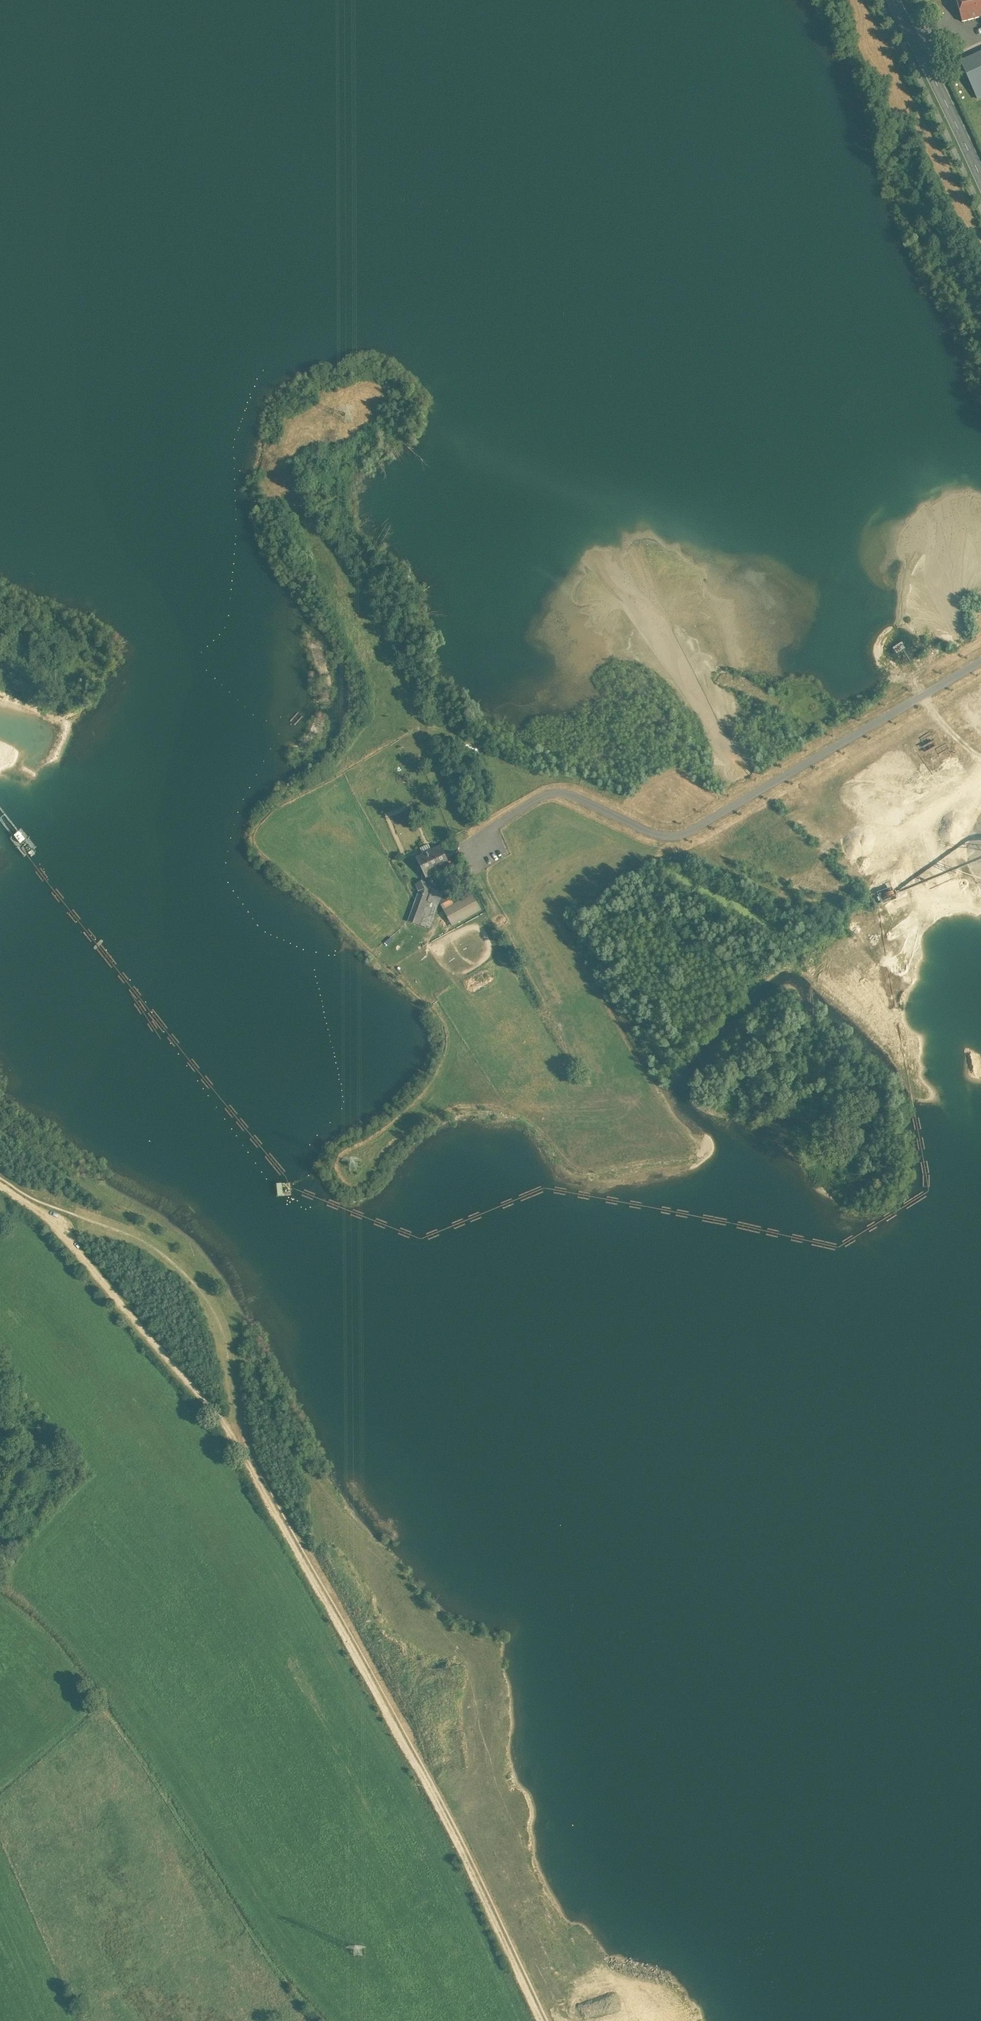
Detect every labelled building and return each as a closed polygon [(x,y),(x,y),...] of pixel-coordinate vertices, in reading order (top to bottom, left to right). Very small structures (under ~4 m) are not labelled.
[(962,22),(980,17),(980,0),(956,0),(962,22)] [(962,63),(961,63),(978,99),(980,98),(980,55),(962,63)] [(441,846),(432,851),(429,846),(424,848),(426,854),(417,858),(427,879),(451,867),(441,846)] [(421,891),(418,901),(416,900),(408,922),(425,928),(434,903),(428,901),(432,889),(428,881),(418,885),(421,891)] [(449,895),(439,900),(444,910),(454,904),(449,895)]
